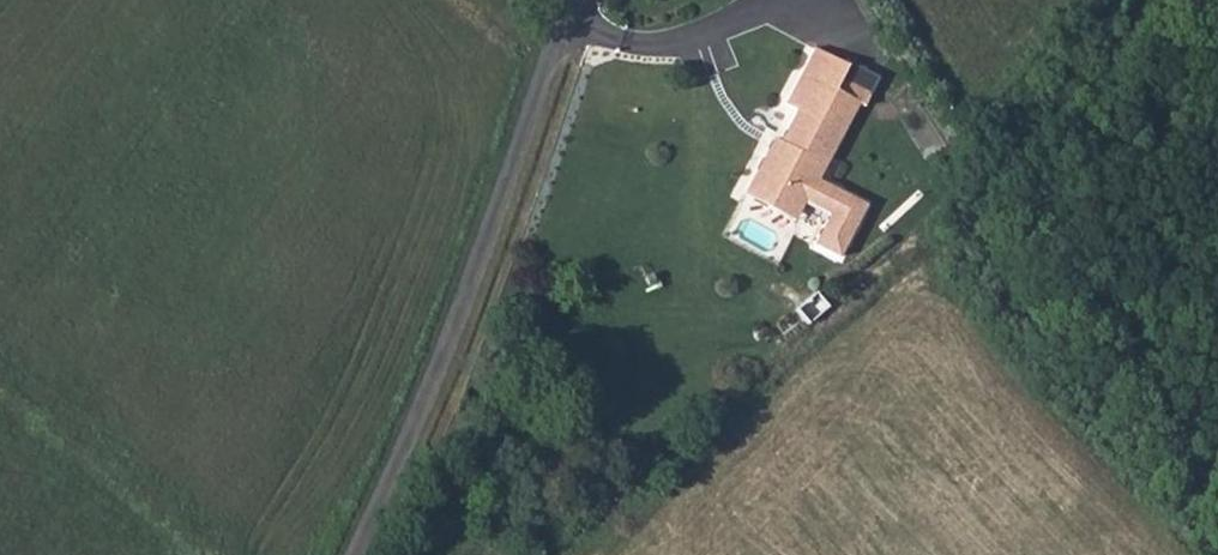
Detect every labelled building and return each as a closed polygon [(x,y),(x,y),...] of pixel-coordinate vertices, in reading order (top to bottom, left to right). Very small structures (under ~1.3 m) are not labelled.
[(816,179),(853,103),(832,91),(798,73),(781,104),(795,112),(782,141),(777,152),(765,147),(752,177),(764,181),(755,200),(778,211),(791,185),(810,193),(806,202),(832,215),(844,193),(816,179)] [(832,91),(853,103),(862,109),(869,94),(837,77),(832,91)] [(777,152),(782,141),(770,136),(765,147),(777,152)] [(743,194),(755,200),(764,181),(752,177),(743,194)] [(795,221),(806,202),(810,193),(791,185),(778,211),(795,221)]
